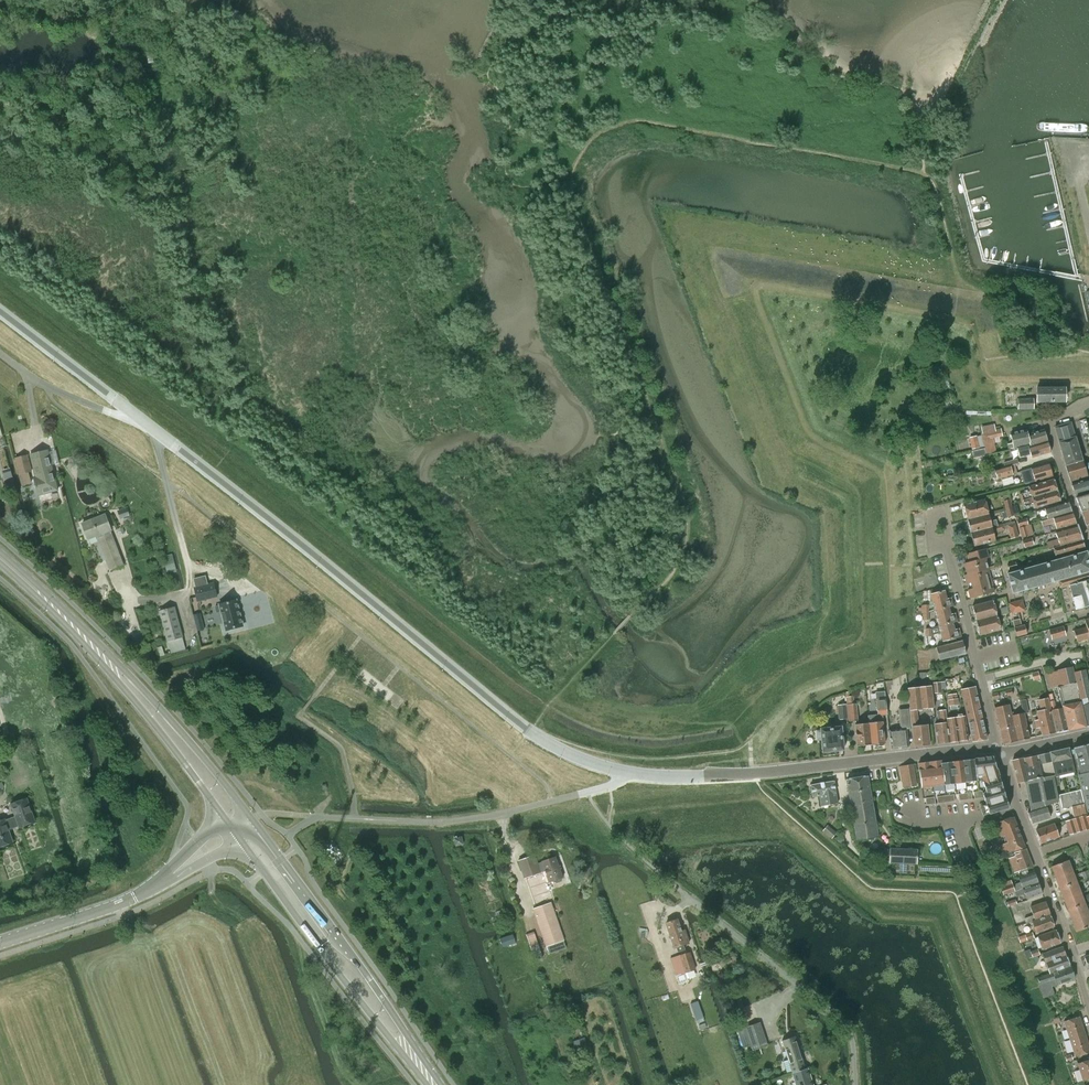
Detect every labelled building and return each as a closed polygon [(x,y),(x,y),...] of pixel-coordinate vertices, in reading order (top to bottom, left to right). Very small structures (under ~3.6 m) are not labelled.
[(1022,338),(1012,338),(1012,347),(1021,347),(1022,338)] [(1037,402),(1065,402),(1065,388),(1037,388),(1037,402)] [(1018,409),(1033,409),(1033,399),(1018,399),(1018,409)] [(1065,465),(1082,460),(1075,437),(1071,422),(1054,427),(1059,442),(1058,442),(1065,465)] [(981,433),(980,433),(981,435),(983,447),(989,445),(988,439),(993,437),(999,436),(1003,435),(1001,429),(981,433)] [(1044,443),(1048,442),(1044,430),(1027,435),(1026,430),(1011,434),(1014,448),(1016,447),(1027,444),(1029,443),(1030,447),(1040,444),(1039,442),(1043,441),(1044,443)] [(970,437),(972,449),(979,448),(977,436),(970,437)] [(1051,452),(1048,442),(1044,443),(1043,441),(1039,442),(1040,444),(1030,447),(1029,443),(1027,444),(1016,447),(1014,448),(1015,453),(1018,452),(1019,457),(1030,454),(1031,458),(1051,452)] [(989,445),(983,447),(984,447),(986,455),(996,452),(995,445),(995,444),(989,445)] [(984,447),(972,450),(973,458),(986,455),(984,447)] [(36,454),(39,466),(42,465),(45,475),(34,478),(38,495),(58,490),(52,465),(48,452),(48,451),(36,454)] [(28,454),(15,458),(22,485),(32,483),(29,472),(33,472),(28,454)] [(1083,460),(1065,465),(1070,480),(1078,478),(1088,475),(1083,460)] [(1049,463),(1020,472),(1024,483),(1024,484),(1035,481),(1052,476),(1049,464),(1049,463)] [(1012,465),(997,469),(999,478),(1014,474),(1012,465)] [(6,471),(3,472),(4,478),(12,476),(11,470),(6,471)] [(1070,480),(1075,497),(1088,493),(1088,484),(1088,479),(1079,482),(1078,478),(1070,480)] [(1021,500),(1057,490),(1054,479),(1028,487),(1030,491),(1019,494),(1021,500)] [(14,482),(7,484),(9,493),(16,491),(14,482)] [(1060,500),(1057,490),(1021,500),(1023,507),(1034,504),(1035,508),(1060,500)] [(1088,509),(1088,494),(1076,498),(1081,511),(1088,509)] [(967,519),(989,514),(989,513),(988,514),(985,499),(963,505),(967,519)] [(1006,509),(1012,508),(1009,499),(1003,501),(1006,509)] [(1044,509),(1048,519),(1048,520),(1072,512),(1068,501),(1044,509)] [(117,511),(120,520),(130,516),(127,507),(117,511)] [(1081,511),(1086,525),(1088,525),(1088,509),(1081,511)] [(1076,523),(1072,512),(1048,520),(1048,519),(1041,521),(1043,526),(1054,523),(1056,529),(1076,523)] [(970,532),(992,527),(989,514),(967,519),(967,520),(971,532),(970,532)] [(123,565),(119,555),(110,530),(111,530),(106,515),(83,524),(88,539),(97,535),(111,570),(123,565)] [(1019,527),(1028,524),(1026,518),(1017,520),(1019,527)] [(1011,538),(1020,536),(1016,522),(1008,524),(1011,538)] [(1003,524),(970,532),(974,546),(995,540),(993,532),(1005,529),(1003,524)] [(1057,539),(1052,541),(1054,548),(1082,540),(1077,525),(1055,531),(1057,539)] [(1026,526),(1020,527),(1022,538),(1029,536),(1026,526)] [(1032,538),(1022,540),(1024,547),(1034,545),(1032,538)] [(1054,548),(1052,541),(1046,543),(1049,550),(1053,548),(1055,556),(1085,547),(1082,540),(1054,548)] [(964,575),(988,569),(985,558),(988,557),(986,548),(966,553),(968,562),(964,563),(965,568),(962,568),(964,575)] [(1069,585),(1088,579),(1088,560),(1086,551),(1007,574),(1012,593),(1058,580),(1060,587),(1069,585)] [(1017,568),(1015,562),(1007,564),(1009,570),(1017,568)] [(991,580),(988,569),(964,575),(966,584),(969,583),(970,586),(991,580)] [(1069,585),(1076,610),(1088,606),(1088,579),(1069,585)] [(994,592),(991,580),(970,586),(971,589),(968,589),(970,598),(994,592)] [(195,587),(194,588),(198,601),(217,596),(214,582),(208,584),(195,587)] [(931,594),(935,610),(949,606),(953,605),(951,598),(947,599),(944,591),(931,594)] [(220,606),(215,607),(217,613),(221,612),(226,630),(243,626),(238,607),(236,600),(219,605),(220,606)] [(976,620),(997,615),(993,600),(972,606),(976,620)] [(1022,600),(1015,602),(1018,612),(1025,610),(1022,600)] [(1015,602),(1009,603),(1012,613),(1018,612),(1015,602)] [(951,614),(949,606),(935,610),(939,625),(953,622),(957,621),(955,613),(951,614)] [(167,641),(183,637),(175,607),(159,611),(167,641)] [(1001,629),(997,615),(976,620),(980,635),(1001,629)] [(1088,638),(1088,619),(1084,620),(1086,627),(1074,630),(1077,641),(1088,638)] [(953,622),(939,625),(931,628),(931,634),(940,632),(943,641),(961,636),(959,629),(955,630),(953,622)] [(1016,636),(1027,633),(1025,625),(1014,628),(1016,636)] [(963,640),(936,647),(940,660),(966,653),(963,640)] [(1057,670),(1045,674),(1049,689),(1057,687),(1076,683),(1073,672),(1072,666),(1057,670)] [(1073,672),(1076,683),(1079,693),(1080,699),(1088,697),(1088,688),(1088,682),(1088,681),(1088,671),(1088,669),(1073,672)] [(1040,679),(1038,671),(1032,673),(1033,680),(1040,679)] [(941,692),(940,682),(932,683),(934,693),(941,692)] [(1076,683),(1057,687),(1062,708),(1068,730),(1086,727),(1078,694),(1079,693),(1076,683)] [(931,686),(908,689),(910,710),(915,709),(920,709),(920,710),(924,710),(923,708),(933,707),(931,686)] [(973,741),(986,739),(975,687),(961,690),(973,741)] [(853,696),(846,697),(847,704),(848,719),(849,722),(858,721),(856,703),(854,703),(853,696)] [(1042,736),(1055,733),(1048,697),(1038,699),(1041,710),(1036,711),(1039,719),(1035,720),(1037,728),(1040,727),(1042,736)] [(1080,699),(1087,726),(1088,726),(1088,697),(1080,699)] [(882,715),(887,714),(886,698),(876,699),(878,715),(882,715)] [(1054,700),(1049,701),(1057,733),(1068,730),(1062,708),(1055,709),(1054,700)] [(847,704),(837,705),(839,720),(848,719),(847,704)] [(1009,704),(995,707),(1004,744),(1017,741),(1011,715),(1009,704)] [(907,729),(911,728),(909,707),(898,709),(901,729),(889,730),(891,749),(909,748),(907,729)] [(937,744),(950,742),(947,718),(945,710),(937,711),(939,723),(935,724),(937,744)] [(1024,713),(1011,715),(1017,741),(1029,738),(1024,713)] [(878,715),(868,716),(869,723),(871,745),(885,744),(882,715),(878,715)] [(964,716),(947,718),(950,742),(968,739),(964,716)] [(871,745),(869,723),(855,724),(857,746),(871,745)] [(912,726),(914,746),(930,745),(927,724),(918,725),(912,726)] [(832,751),(844,750),(841,727),(821,729),(821,731),(819,731),(816,733),(816,738),(820,739),(822,739),(823,752),(824,752),(826,754),(830,753),(832,751)] [(1088,810),(1088,744),(1074,748),(1081,774),(1078,775),(1087,811),(1088,810)] [(1075,772),(1069,747),(1039,754),(1045,778),(1058,775),(1075,772)] [(1045,778),(1039,754),(1012,760),(1018,782),(1025,781),(1031,810),(1058,801),(1055,785),(1060,784),(1058,775),(1045,778)] [(993,756),(974,759),(976,776),(982,775),(984,781),(982,782),(984,792),(982,793),(984,798),(986,803),(988,811),(989,813),(1009,807),(993,756)] [(974,759),(963,760),(966,782),(977,781),(976,776),(974,759)] [(941,760),(930,762),(933,786),(944,785),(941,763),(942,763),(941,760)] [(963,760),(952,762),(955,783),(966,782),(963,760)] [(930,762),(919,763),(922,787),(933,786),(930,762)] [(942,763),(941,763),(944,785),(955,783),(952,762),(942,763)] [(903,788),(916,785),(913,764),(899,766),(903,788)] [(851,803),(871,799),(867,776),(847,779),(851,803)] [(821,806),(837,803),(834,781),(810,785),(813,796),(820,795),(821,806)] [(1074,816),(1086,813),(1081,790),(1059,795),(1062,808),(1071,806),(1074,816)] [(35,822),(26,799),(11,805),(15,817),(5,820),(0,821),(0,847),(13,842),(9,830),(19,826),(19,827),(35,822)] [(877,837),(871,799),(851,803),(857,840),(877,837)] [(1047,808),(1049,807),(1049,805),(1028,812),(1031,823),(1050,817),(1047,808)] [(1086,817),(1085,815),(1079,817),(1083,830),(1088,828),(1088,827),(1086,817)] [(1002,854),(1025,847),(1013,817),(991,825),(996,839),(1003,836),(1005,843),(999,845),(1002,854)] [(1076,832),(1083,830),(1079,817),(1072,819),(1076,832)] [(1070,834),(1076,832),(1072,819),(1065,821),(1070,834)] [(1040,843),(1059,836),(1054,823),(1036,830),(1040,843)] [(827,825),(823,831),(832,838),(837,832),(827,825)] [(456,845),(463,844),(461,837),(457,838),(456,836),(454,837),(456,845)] [(904,849),(890,848),(889,862),(903,863),(904,849)] [(1079,854),(1077,848),(1067,851),(1069,858),(1079,854)] [(917,850),(904,849),(903,863),(917,864),(917,850)] [(1022,874),(1028,871),(1026,868),(1032,866),(1026,849),(1014,853),(1015,857),(1009,859),(1014,872),(1020,870),(1022,874)] [(525,878),(540,873),(534,855),(519,860),(525,878)] [(549,883),(562,878),(555,857),(542,861),(549,883)] [(1051,866),(1055,877),(1072,871),(1068,860),(1051,866)] [(1083,879),(1088,877),(1088,874),(1088,870),(1081,873),(1083,879)] [(1014,891),(1038,882),(1034,872),(1029,874),(1028,871),(1022,874),(1023,876),(1018,878),(1020,882),(1013,885),(1012,885),(1014,891)] [(1055,877),(1059,888),(1076,882),(1072,871),(1055,877)] [(1042,893),(1038,882),(1014,891),(1016,897),(1024,894),(1026,898),(1042,893)] [(1059,888),(1064,899),(1081,892),(1076,882),(1059,888)] [(1009,885),(1000,888),(1001,889),(1003,895),(1014,891),(1012,885),(1013,885),(1012,884),(1009,885)] [(1064,899),(1068,910),(1085,903),(1081,892),(1064,899)] [(1032,921),(1050,914),(1046,901),(1030,907),(1033,915),(1024,918),(1026,923),(1032,921)] [(547,946),(564,940),(551,903),(534,909),(547,946)] [(1068,910),(1072,920),(1088,914),(1085,903),(1068,910)] [(1054,926),(1050,914),(1032,921),(1036,933),(1054,926)] [(1072,920),(1076,931),(1088,927),(1088,915),(1088,914),(1072,920)] [(674,948),(689,943),(685,930),(682,931),(678,919),(666,923),(674,948)] [(1042,949),(1061,942),(1056,930),(1037,936),(1042,949)] [(1025,935),(1027,940),(1034,938),(1032,932),(1025,935)] [(513,934),(500,938),(503,947),(516,943),(513,934)] [(1050,973),(1070,965),(1066,955),(1063,946),(1042,954),(1050,973)] [(676,975),(695,969),(690,953),(671,959),(676,975)] [(1049,987),(1075,978),(1071,966),(1038,978),(1040,984),(1047,981),(1049,987)] [(698,1001),(690,1004),(696,1020),(704,1017),(698,1001)] [(1070,1040),(1085,1035),(1079,1016),(1064,1021),(1070,1040)] [(747,1033),(751,1044),(765,1039),(762,1029),(747,1033)] [(1070,1040),(1075,1057),(1088,1053),(1088,1047),(1085,1035),(1070,1040)] [(793,1073),(808,1068),(806,1069),(795,1036),(782,1041),(793,1073)] [(576,1051),(588,1047),(584,1037),(572,1041),(576,1051)] [(1088,1080),(1088,1059),(1077,1063),(1083,1081),(1088,1080)] [(808,1068),(793,1073),(797,1084),(813,1084),(808,1068)]
